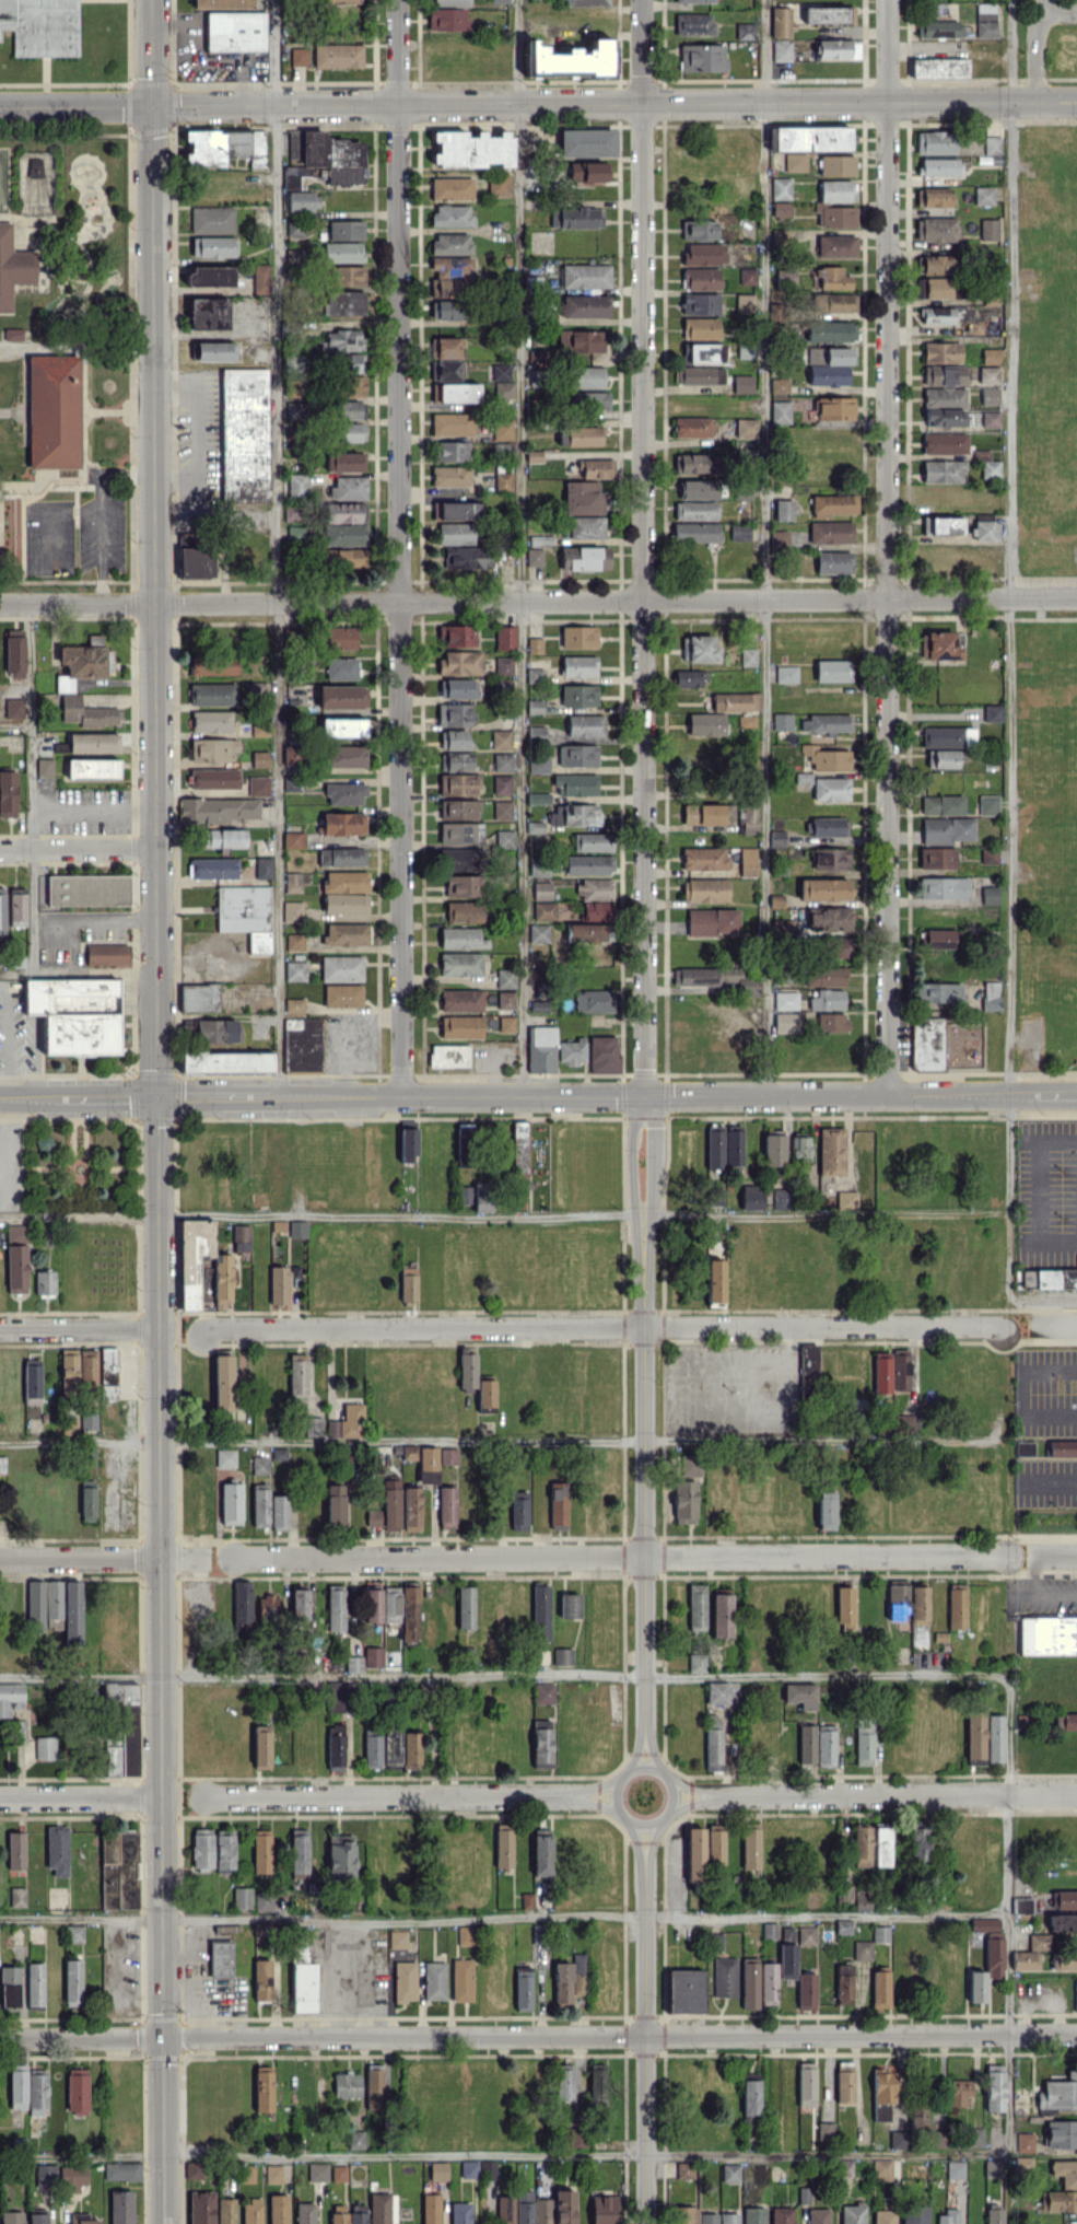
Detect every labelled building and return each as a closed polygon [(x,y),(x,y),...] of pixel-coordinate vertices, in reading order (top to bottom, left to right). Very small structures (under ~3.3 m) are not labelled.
[(1,40),(0,40),(0,0),(78,0),(79,56),(13,56),(13,27),(1,27),(1,40)] [(995,2),(975,3),(976,38),(995,37),(995,2)] [(803,23),(853,22),(853,6),(803,7),(803,23)] [(467,7),(428,8),(428,30),(467,29),(467,7)] [(791,7),(771,7),(771,37),(791,37),(791,7)] [(206,12),(207,51),(265,50),(265,11),(206,12)] [(675,14),(675,35),(713,35),(712,13),(675,14)] [(957,38),(957,20),(917,20),(917,37),(957,38)] [(736,39),(755,39),(755,23),(736,23),(736,39)] [(610,39),(590,39),(590,50),(564,50),(564,54),(544,54),(544,46),(535,45),(535,39),(524,39),(524,75),(610,76),(610,39)] [(817,58),(858,58),(858,40),(817,40),(817,58)] [(772,61),(791,61),(790,41),(772,42),(772,61)] [(314,68),(362,67),(362,44),(313,45),(314,68)] [(680,44),(680,71),(726,71),(727,58),(723,58),(723,44),(680,44)] [(307,65),(307,47),(291,46),(290,65),(307,65)] [(967,59),(910,58),(910,77),(967,78),(967,59)] [(849,126),(774,127),(774,151),(849,150),(849,126)] [(363,139),(324,140),(324,129),(288,130),(288,157),(302,157),(302,166),(283,166),(283,188),(299,188),(298,175),(310,175),(310,167),(327,166),(327,185),(364,184),(363,139)] [(559,157),(615,156),(615,129),(559,130),(559,157)] [(265,131),(183,130),(183,141),(189,141),(189,153),(184,153),(184,164),(223,164),(223,157),(250,157),(250,167),(264,167),(265,131)] [(512,167),(510,130),(497,131),(498,137),(484,137),(484,131),(475,131),(475,136),(464,137),(464,130),(431,131),(432,141),(437,140),(438,153),(431,153),(432,166),(484,164),(484,162),(498,162),(498,167),(512,167)] [(915,154),(955,153),(955,131),(915,131),(915,154)] [(1000,154),(1000,136),(984,136),(984,154),(1000,154)] [(806,153),(784,153),(785,171),(806,171),(806,153)] [(820,175),(855,175),(855,155),(820,156),(820,175)] [(960,158),(919,158),(919,175),(960,175),(960,158)] [(569,162),(569,183),(606,184),(606,162),(569,162)] [(27,175),(40,178),(43,165),(29,163),(27,175)] [(509,196),(509,173),(487,173),(488,196),(509,196)] [(790,177),(771,178),(771,199),(791,199),(790,177)] [(472,178),(431,178),(431,200),(472,200),(472,178)] [(855,201),(855,180),(819,180),(819,201),(815,201),(816,227),(856,227),(856,206),(830,206),(830,202),(855,201)] [(974,205),(993,204),(993,187),(974,187),(974,205)] [(916,189),(917,207),(950,206),(950,188),(916,189)] [(318,210),(319,192),(288,192),(288,209),(318,210)] [(789,217),(789,202),(772,202),(772,218),(789,217)] [(468,205),(432,205),(432,226),(474,226),(474,215),(468,215),(468,205)] [(234,232),(234,207),(191,207),(191,233),(234,232)] [(550,227),(602,228),(603,208),(551,208),(550,227)] [(956,217),(915,218),(916,241),(957,241),(956,217)] [(999,219),(980,219),(979,242),(999,242),(999,219)] [(363,239),(364,221),(329,220),(328,239),(363,239)] [(681,239),(716,238),(716,221),(681,221),(681,239)] [(12,311),(11,282),(36,282),(36,251),(11,251),(10,222),(0,222),(0,311),(12,311)] [(789,229),(772,229),(772,243),(788,243),(789,229)] [(470,234),(432,233),(432,254),(470,254),(470,234)] [(856,256),(855,234),(817,235),(817,257),(856,256)] [(192,257),(237,256),(237,236),(191,236),(192,257)] [(323,242),(324,262),(363,261),(362,241),(323,242)] [(684,243),(683,264),(727,265),(727,252),(723,252),(723,244),(684,243)] [(302,248),(285,249),(285,265),(302,265),(302,248)] [(922,274),(950,273),(949,254),(922,255),(922,274)] [(430,297),(464,297),(464,269),(472,269),(472,256),(432,257),(432,277),(430,277),(430,297)] [(269,294),(269,264),(252,265),(253,294),(269,294)] [(610,264),(559,264),(559,287),(610,288),(610,264)] [(232,267),(188,266),(188,286),(232,286),(232,267)] [(364,285),(365,266),(330,266),(330,285),(364,285)] [(818,289),(851,288),(850,274),(842,274),(842,266),(818,266),(818,289)] [(718,268),(682,268),(682,289),(718,290),(718,268)] [(755,284),(755,268),(739,268),(740,284),(755,284)] [(776,283),(795,283),(795,269),(776,270),(776,283)] [(950,298),(950,278),(924,277),(924,298),(950,298)] [(324,314),(364,315),(364,291),(324,290),(324,314)] [(718,314),(718,293),(681,293),(682,314),(718,314)] [(857,312),(857,293),(813,294),(814,313),(857,312)] [(754,294),(735,294),(736,311),(754,311),(754,294)] [(609,295),(563,295),(563,318),(609,317),(609,295)] [(228,298),(189,297),(188,329),(227,330),(228,298)] [(431,301),(431,319),(463,319),(462,300),(431,301)] [(954,307),(922,307),(922,323),(953,324),(954,307)] [(718,318),(683,318),(683,337),(718,337),(718,318)] [(807,342),(855,342),(855,322),(807,322),(807,342)] [(5,339),(21,339),(21,329),(5,329),(5,339)] [(361,350),(361,329),(325,330),(325,341),(319,341),(319,351),(361,350)] [(557,351),(603,352),(603,331),(557,330),(557,351)] [(430,337),(430,358),(459,358),(459,337),(430,337)] [(191,360),(234,361),(234,342),(192,342),(191,360)] [(960,342),(923,342),(923,361),(960,361),(960,342)] [(722,363),(723,344),(681,343),(680,362),(722,363)] [(737,358),(752,358),(752,345),(737,345),(737,358)] [(808,385),(847,387),(848,364),(856,364),(856,348),(808,346),(807,363),(809,364),(808,385)] [(981,364),(998,363),(998,348),(981,348),(981,364)] [(364,354),(338,353),(337,371),(363,372),(364,354)] [(28,468),(80,468),(80,410),(79,354),(27,354),(27,411),(28,468)] [(459,360),(431,359),(431,379),(459,380),(459,360)] [(963,363),(923,364),(923,385),(964,384),(963,363)] [(492,378),(509,378),(509,364),(492,364),(492,378)] [(603,366),(570,367),(570,388),(604,388),(603,366)] [(723,367),(676,366),(676,383),(723,384),(723,367)] [(998,367),(979,366),(978,383),(998,383),(998,367)] [(221,369),(222,502),(267,502),(266,369),(221,369)] [(529,385),(544,385),(543,369),(529,369),(529,385)] [(365,396),(364,375),(345,376),(345,396),(365,396)] [(752,375),(733,375),(733,393),(752,393),(752,375)] [(788,378),(770,378),(770,393),(787,393),(788,378)] [(514,381),(493,382),(494,405),(514,404),(514,381)] [(431,402),(478,402),(478,383),(431,384),(431,402)] [(998,388),(981,387),(981,404),(997,405),(998,388)] [(610,406),(610,391),(573,392),(573,408),(610,406)] [(807,411),(807,419),(853,419),(853,396),(814,397),(814,411),(807,411)] [(770,423),(790,423),(790,401),(770,401),(770,423)] [(365,420),(365,402),(336,402),(335,419),(365,420)] [(999,411),(982,411),(982,427),(999,427),(999,411)] [(474,435),(473,412),(431,414),(431,435),(474,435)] [(673,418),(674,436),(715,436),(715,418),(673,418)] [(756,418),(736,419),(736,438),(757,438),(756,418)] [(492,421),(492,440),(513,439),(512,420),(492,421)] [(366,423),(337,423),(337,441),(365,442),(366,423)] [(600,427),(557,427),(558,446),(600,445),(600,427)] [(966,433),(922,433),(922,454),(966,454),(966,433)] [(468,442),(434,441),(434,461),(468,461),(468,442)] [(989,449),(973,450),(973,460),(980,460),(981,479),(999,479),(999,460),(990,460),(989,449)] [(541,450),(529,450),(529,462),(541,462),(541,450)] [(365,471),(365,452),(325,451),(325,470),(365,471)] [(674,473),(715,472),(715,454),(674,455),(674,473)] [(579,478),(614,477),(614,459),(579,459),(579,478)] [(963,461),(922,460),(922,482),(963,483),(963,461)] [(432,487),(470,486),(470,466),(431,466),(432,487)] [(494,491),(510,492),(511,472),(495,472),(494,491)] [(287,495),(307,495),(307,474),(287,474),(287,495)] [(366,499),(365,476),(334,477),(334,486),(328,486),(328,500),(366,499)] [(716,498),(716,480),(681,480),(681,499),(716,498)] [(599,481),(565,481),(564,513),(601,514),(602,490),(599,490),(599,481)] [(433,502),(433,518),(478,519),(478,494),(448,494),(448,502),(433,502)] [(856,514),(856,495),(812,495),(811,517),(826,517),(826,513),(856,514)] [(775,520),(794,520),(793,499),(774,499),(775,520)] [(714,519),(714,501),(675,502),(675,520),(714,519)] [(322,523),(365,522),(365,502),(322,504),(322,523)] [(284,522),(302,521),(302,505),(283,505),(284,522)] [(962,516),(922,516),(922,534),(962,534),(962,516)] [(565,518),(565,538),(604,537),(603,517),(565,518)] [(808,543),(851,544),(852,522),(809,521),(808,543)] [(998,540),(998,521),(974,521),(974,540),(998,540)] [(437,544),(472,545),(473,523),(438,522),(437,544)] [(718,522),(672,523),(673,543),(718,541),(718,522)] [(319,545),(365,546),(366,525),(320,524),(319,545)] [(749,540),(749,525),(730,526),(731,540),(749,540)] [(788,530),(770,530),(770,549),(788,549),(788,530)] [(213,576),(213,547),(193,548),(192,533),(179,533),(179,576),(213,576)] [(551,535),(529,535),(529,545),(551,544),(551,535)] [(443,569),(489,568),(488,546),(443,547),(443,569)] [(609,570),(609,547),(561,546),(560,570),(609,570)] [(529,566),(542,566),(542,548),(529,548),(529,566)] [(318,566),(365,567),(365,550),(319,549),(318,566)] [(816,552),(816,573),(852,573),(853,552),(816,552)] [(474,646),(474,625),(436,626),(436,639),(443,639),(443,647),(474,646)] [(496,649),(515,649),(515,625),(496,625),(496,649)] [(356,626),(322,627),(323,649),(357,648),(356,626)] [(597,648),(597,627),(561,626),(561,647),(597,648)] [(6,678),(24,678),(23,630),(5,630),(6,678)] [(921,656),(921,633),(926,633),(926,631),(962,631),(962,649),(960,649),(960,660),(925,660),(925,656),(921,656)] [(103,677),(102,634),(87,634),(87,645),(57,646),(58,664),(65,664),(65,675),(55,675),(55,693),(60,693),(60,721),(79,721),(79,726),(117,726),(117,706),(80,707),(80,693),(73,693),(73,677),(103,677)] [(682,635),(681,661),(718,661),(718,645),(713,645),(713,635),(682,635)] [(542,653),(542,637),(528,637),(527,653),(542,653)] [(740,666),(757,666),(756,648),(740,648),(740,666)] [(480,651),(440,651),(440,675),(480,674),(480,651)] [(189,674),(237,675),(237,656),(190,655),(189,674)] [(597,656),(562,655),(561,676),(596,677),(597,656)] [(326,679),(357,678),(357,657),(326,658),(326,679)] [(512,676),(512,657),(496,657),(495,675),(512,676)] [(850,660),(815,660),(815,681),(849,682),(850,660)] [(797,666),(775,666),(775,683),(797,683),(797,666)] [(476,698),(476,678),(439,679),(440,698),(476,698)] [(235,684),(189,684),(189,705),(235,705),(235,684)] [(366,685),(318,685),(318,708),(366,708),(366,685)] [(597,685),(561,685),(561,706),(597,706),(597,685)] [(759,692),(712,693),(712,711),(759,710),(759,692)] [(5,718),(22,718),(22,698),(5,698),(5,718)] [(542,699),(528,699),(528,714),(542,714),(542,699)] [(437,726),(473,726),(474,712),(471,712),(471,703),(438,703),(437,726)] [(1001,721),(1001,705),(983,704),(983,721),(1001,721)] [(233,711),(191,711),(191,732),(232,732),(233,711)] [(724,713),(688,714),(688,735),(724,735),(724,713)] [(772,713),(772,731),(792,730),(791,713),(772,713)] [(755,715),(738,714),(738,727),(755,727),(755,715)] [(850,714),(808,714),(808,720),(800,720),(800,731),(850,730),(850,714)] [(603,715),(567,715),(567,736),(603,736),(603,715)] [(364,717),(320,718),(321,737),(365,736),(364,717)] [(268,736),(268,723),(251,723),(251,736),(268,736)] [(545,726),(528,726),(529,743),(545,742),(545,726)] [(921,745),(974,746),(974,727),(921,726),(921,745)] [(510,729),(491,730),(492,749),(510,748),(510,729)] [(439,730),(440,750),(467,749),(467,730),(439,730)] [(118,733),(68,732),(68,742),(55,742),(54,752),(118,753),(118,733)] [(229,762),(229,752),(237,752),(237,738),(190,739),(190,762),(229,762)] [(597,745),(558,744),(558,765),(597,766),(597,745)] [(849,771),(849,750),(816,750),(816,744),(804,744),(804,762),(812,762),(812,771),(849,771)] [(365,767),(365,745),(323,746),(324,767),(365,767)] [(283,764),(304,765),(305,746),(283,746),(283,764)] [(957,750),(926,749),(926,767),(957,768),(957,750)] [(268,767),(268,751),(252,751),(252,767),(268,767)] [(472,771),(471,752),(440,752),(440,771),(472,771)] [(494,753),(494,770),(511,770),(512,753),(494,753)] [(529,773),(548,773),(549,756),(529,755),(529,773)] [(36,776),(52,777),(52,758),(36,758),(36,776)] [(118,759),(66,758),(66,778),(117,779),(118,759)] [(238,768),(190,768),(190,789),(238,788),(238,768)] [(0,771),(0,817),(17,816),(15,770),(0,771)] [(811,772),(794,773),(795,783),(812,783),(811,772)] [(439,795),(476,795),(476,775),(439,774),(439,795)] [(597,774),(552,774),(552,786),(557,786),(557,795),(597,796),(597,774)] [(510,775),(493,775),(494,794),(511,794),(510,775)] [(269,796),(269,776),(248,776),(248,796),(269,796)] [(848,777),(813,777),(813,801),(848,800),(848,777)] [(360,805),(360,796),(366,796),(366,783),(325,783),(325,805),(360,805)] [(529,803),(550,803),(550,792),(529,792),(529,803)] [(922,815),(964,814),(963,795),(921,796),(922,815)] [(997,815),(998,795),(978,795),(978,815),(997,815)] [(228,823),(228,818),(259,818),(259,798),(178,799),(179,824),(228,823)] [(440,819),(477,819),(478,800),(440,800),(440,819)] [(511,819),(511,801),(493,801),(493,819),(511,819)] [(551,825),(599,824),(599,804),(550,805),(551,825)] [(723,804),(682,804),(682,824),(723,824),(723,804)] [(320,835),(365,833),(364,812),(319,813),(320,835)] [(811,817),(811,836),(847,836),(847,818),(811,817)] [(973,818),(921,819),(922,842),(973,840),(973,818)] [(544,821),(529,821),(529,833),(544,832),(544,821)] [(439,843),(482,844),(482,823),(440,822),(439,843)] [(245,847),(245,829),(201,830),(201,848),(245,847)] [(769,830),(769,846),(784,846),(784,830),(769,830)] [(304,832),(282,832),(283,848),(305,848),(304,832)] [(610,851),(610,833),(572,833),(572,851),(610,851)] [(681,848),(682,870),(727,869),(726,847),(681,848)] [(755,876),(756,848),(739,847),(739,876),(755,876)] [(955,848),(919,847),(919,868),(955,868),(955,848)] [(318,849),(318,866),(365,865),(365,848),(318,849)] [(478,870),(479,849),(441,848),(440,870),(478,870)] [(813,848),(813,870),(849,869),(848,848),(813,848)] [(997,863),(997,849),(980,849),(979,863),(997,863)] [(564,873),(612,874),(613,856),(564,855),(564,873)] [(272,879),(271,857),(255,857),(255,879),(272,879)] [(190,878),(237,878),(237,858),(190,858),(190,878)] [(529,876),(548,876),(549,858),(529,858),(529,876)] [(367,893),(367,871),(323,871),(323,892),(367,893)] [(300,873),(284,873),(284,892),(300,892),(300,873)] [(129,905),(129,875),(41,876),(41,880),(46,880),(46,898),(38,898),(38,911),(59,911),(59,906),(129,905)] [(445,875),(445,896),(479,897),(479,875),(445,875)] [(919,898),(968,899),(968,878),(919,877),(919,898)] [(613,878),(577,878),(577,898),(612,899),(613,878)] [(848,878),(799,879),(799,900),(849,900),(848,878)] [(727,879),(682,879),(681,901),(727,902),(727,879)] [(551,899),(551,881),(533,881),(533,899),(551,899)] [(269,886),(216,886),(216,931),(247,931),(248,953),(269,953),(269,886)] [(998,886),(982,887),(983,905),(999,904),(998,886)] [(25,888),(8,888),(9,922),(26,921),(25,888)] [(323,913),(367,914),(367,894),(323,893),(323,913)] [(302,922),(302,901),(282,901),(282,921),(302,922)] [(481,922),(481,902),(445,902),(445,922),(481,922)] [(555,919),(555,902),(533,902),(533,920),(555,919)] [(608,902),(580,903),(580,920),(608,919),(608,902)] [(850,906),(807,907),(808,933),(834,933),(834,926),(850,925),(850,906)] [(687,909),(687,933),(738,934),(738,909),(687,909)] [(776,921),(775,933),(791,935),(792,923),(776,921)] [(368,923),(323,924),(324,947),(369,946),(368,923)] [(606,924),(568,923),(567,942),(606,942),(606,924)] [(548,924),(529,924),(529,942),(548,942),(548,924)] [(440,949),(487,948),(487,938),(478,938),(478,927),(440,927),(440,949)] [(953,929),(920,929),(920,948),(953,948),(953,929)] [(286,949),(303,950),(303,933),(286,933),(286,949)] [(851,956),(850,936),(828,937),(828,957),(851,956)] [(85,945),(128,944),(128,965),(85,965),(85,945)] [(482,953),(439,952),(439,975),(481,976),(482,953)] [(362,981),(362,956),(321,956),(321,981),(362,981)] [(285,981),(306,981),(306,961),(284,962),(285,981)] [(717,966),(716,989),(759,990),(759,977),(740,977),(740,967),(717,966)] [(805,985),(844,986),(845,966),(805,966),(805,985)] [(716,968),(673,968),(672,984),(716,985),(716,968)] [(515,988),(515,969),(497,969),(496,988),(515,988)] [(23,979),(117,978),(117,995),(118,1053),(42,1053),(42,1015),(23,1015),(23,979)] [(1000,982),(983,981),(982,1009),(1000,1010),(1000,982)] [(961,982),(917,983),(918,1006),(962,1005),(961,982)] [(181,984),(181,1011),(218,1010),(218,984),(181,984)] [(323,985),(324,1007),(362,1006),(362,984),(323,985)] [(571,986),(571,1006),(617,1006),(617,985),(571,986)] [(809,1010),(844,1009),(843,989),(816,989),(816,996),(808,996),(809,1010)] [(482,1011),(482,990),(440,990),(440,1011),(482,1011)] [(497,1009),(514,1009),(513,991),(497,991),(497,1009)] [(797,1010),(797,992),(773,991),(773,1009),(797,1010)] [(304,998),(285,998),(285,1011),(304,1012),(304,998)] [(798,1032),(799,1013),(773,1013),(773,1032),(798,1032)] [(846,1031),(847,1013),(817,1013),(817,1030),(846,1031)] [(440,1038),(482,1037),(482,1016),(440,1016),(440,1038)] [(513,1016),(498,1016),(498,1031),(514,1031),(513,1016)] [(942,1017),(911,1018),(912,1070),(943,1070),(942,1017)] [(321,1019),(284,1018),(284,1070),(320,1071),(321,1019)] [(195,1042),(237,1041),(237,1019),(194,1020),(195,1042)] [(530,1073),(555,1072),(554,1026),(529,1026),(530,1073)] [(589,1073),(617,1073),(617,1036),(589,1036),(589,1073)] [(585,1063),(585,1039),(557,1040),(557,1064),(585,1063)] [(467,1045),(429,1045),(429,1067),(467,1067),(467,1045)] [(272,1052),(181,1052),(181,1071),(272,1071),(272,1052)] [(456,1167),(474,1166),(473,1123),(456,1123),(456,1167)] [(742,1165),(741,1125),(724,1126),(725,1166),(742,1165)] [(722,1168),(723,1127),(706,1127),(706,1168),(722,1168)] [(843,1127),(817,1128),(818,1175),(844,1175),(843,1127)] [(414,1128),(399,1128),(399,1162),(414,1162),(414,1128)] [(784,1134),(763,1134),(763,1165),(784,1165),(784,1134)] [(35,1149),(51,1149),(51,1135),(35,1136),(35,1149)] [(790,1160),(809,1161),(810,1137),(790,1136),(790,1160)] [(473,1211),(489,1211),(489,1184),(458,1185),(459,1203),(473,1203),(473,1211)] [(762,1187),(740,1187),(740,1209),(762,1209),(762,1187)] [(773,1209),(790,1209),(790,1188),(773,1188),(773,1209)] [(856,1191),(837,1191),(836,1210),(856,1210),(856,1191)] [(179,1309),(197,1310),(197,1256),(213,1256),(213,1310),(229,1310),(230,1254),(212,1254),(212,1220),(179,1220),(179,1309)] [(306,1221),(288,1221),(288,1238),(306,1238),(306,1221)] [(6,1225),(7,1293),(27,1293),(26,1224),(6,1225)] [(249,1225),(232,1225),(232,1251),(249,1251),(249,1225)] [(706,1302),(722,1302),(724,1260),(707,1259),(706,1302)] [(269,1266),(268,1304),(287,1304),(288,1277),(299,1277),(299,1267),(269,1266)] [(416,1301),(416,1267),(400,1267),(400,1301),(416,1301)] [(1033,1287),(1034,1269),(1020,1269),(1019,1287),(1033,1287)] [(1034,1289),(1076,1288),(1076,1269),(1034,1270),(1034,1289)] [(54,1271),(35,1271),(35,1296),(54,1296),(54,1271)] [(822,1345),(801,1344),(800,1395),(821,1396),(822,1345)] [(460,1392),(475,1392),(474,1346),(459,1347),(460,1392)] [(115,1347),(99,1348),(100,1400),(117,1400),(115,1347)] [(95,1348),(59,1349),(60,1394),(96,1393),(95,1348)] [(892,1392),(908,1391),(907,1349),(891,1349),(892,1392)] [(891,1394),(890,1352),(872,1352),(873,1394),(891,1394)] [(289,1354),(289,1401),(305,1402),(306,1354),(289,1354)] [(213,1410),(231,1410),(232,1355),(214,1355),(213,1410)] [(24,1397),(40,1397),(40,1360),(24,1360),(24,1397)] [(494,1375),(476,1375),(477,1413),(494,1412),(494,1375)] [(343,1403),(343,1420),(326,1420),(326,1436),(362,1436),(362,1403),(343,1403)] [(79,1431),(96,1432),(97,1412),(80,1411),(79,1431)] [(912,1415),(896,1415),(895,1431),(912,1431),(912,1415)] [(320,1436),(321,1417),(305,1417),(304,1436),(320,1436)] [(1048,1439),(1048,1456),(1076,1457),(1076,1440),(1048,1439)] [(416,1444),(401,1445),(401,1460),(416,1460),(416,1444)] [(436,1447),(418,1447),(418,1484),(437,1483),(436,1447)] [(457,1448),(440,1448),(440,1464),(457,1464),(457,1448)] [(235,1449),(216,1449),(215,1467),(234,1467),(235,1449)] [(267,1456),(251,1456),(252,1474),(268,1474),(267,1456)] [(382,1509),(365,1509),(366,1526),(382,1526),(382,1530),(399,1530),(398,1479),(381,1479),(382,1509)] [(94,1520),(93,1480),(79,1480),(79,1521),(94,1520)] [(241,1483),(220,1483),(221,1525),(241,1524),(241,1483)] [(566,1529),(565,1483),(549,1483),(550,1529),(566,1529)] [(325,1523),(342,1523),(343,1485),(326,1484),(325,1523)] [(267,1486),(251,1486),(252,1527),(268,1527),(267,1486)] [(454,1486),(438,1486),(439,1527),(455,1527),(454,1486)] [(402,1530),(419,1531),(420,1487),(403,1487),(402,1530)] [(527,1530),(526,1490),(510,1491),(510,1530),(527,1530)] [(834,1491),(817,1491),(817,1529),(834,1530),(834,1491)] [(286,1495),(270,1495),(270,1530),(286,1530),(286,1495)] [(43,1580),(27,1580),(27,1631),(44,1631),(43,1580)] [(251,1581),(232,1580),(232,1630),(250,1630),(251,1581)] [(380,1622),(380,1582),(363,1582),(362,1622),(380,1622)] [(548,1640),(549,1583),(532,1582),(532,1640),(548,1640)] [(688,1630),(704,1630),(705,1584),(688,1584),(688,1630)] [(886,1584),(887,1621),(902,1621),(902,1614),(909,1613),(910,1645),(926,1645),(925,1584),(886,1584)] [(344,1585),(327,1585),(326,1631),(343,1631),(344,1585)] [(418,1640),(417,1586),(400,1586),(401,1640),(418,1640)] [(457,1628),(474,1628),(473,1586),(456,1586),(457,1628)] [(853,1586),(835,1586),(836,1630),(853,1630),(853,1586)] [(948,1629),(966,1628),(965,1586),(955,1587),(955,1588),(947,1588),(948,1629)] [(398,1622),(399,1587),(384,1587),(383,1622),(398,1622)] [(307,1589),(291,1589),(291,1622),(307,1622),(307,1589)] [(729,1637),(730,1589),(711,1589),(711,1636),(729,1637)] [(579,1593),(559,1594),(559,1618),(579,1617),(579,1593)] [(257,1595),(258,1619),(279,1619),(279,1595),(257,1595)] [(1018,1617),(1018,1655),(1076,1654),(1076,1616),(1018,1617)] [(345,1657),(345,1670),(382,1670),(381,1647),(363,1647),(363,1656),(345,1657)] [(572,1648),(553,1648),(552,1664),(572,1664),(572,1648)] [(704,1653),(687,1652),(687,1672),(704,1672),(704,1653)] [(326,1711),(351,1712),(352,1682),(327,1681),(326,1711)] [(736,1681),(705,1682),(706,1703),(737,1703),(736,1681)] [(0,1684),(0,1717),(10,1717),(10,1708),(23,1708),(22,1683),(0,1684)] [(138,1684),(104,1683),(103,1704),(119,1704),(118,1746),(105,1745),(104,1775),(137,1775),(138,1684)] [(553,1683),(534,1683),(534,1703),(553,1703),(553,1683)] [(799,1708),(814,1709),(815,1684),(783,1683),(782,1701),(799,1701),(799,1708)] [(984,1765),(983,1710),(965,1710),(966,1765),(984,1765)] [(1054,1714),(1055,1730),(1076,1730),(1076,1713),(1054,1714)] [(1003,1761),(1003,1715),(986,1715),(986,1762),(1003,1761)] [(721,1719),(705,1719),(705,1771),(721,1771),(721,1719)] [(874,1765),(873,1719),(854,1720),(855,1765),(874,1765)] [(532,1767),(551,1767),(550,1720),(531,1720),(532,1767)] [(327,1769),(343,1770),(344,1724),(327,1724),(327,1769)] [(814,1725),(798,1724),(797,1766),(814,1766),(814,1725)] [(252,1725),(253,1768),(269,1768),(268,1725),(252,1725)] [(382,1768),(399,1768),(399,1730),(382,1730),(382,1768)] [(401,1768),(418,1768),(419,1732),(401,1732),(401,1768)] [(381,1735),(364,1735),(364,1768),(380,1768),(381,1735)] [(55,1737),(35,1737),(35,1759),(55,1759),(55,1737)] [(928,1862),(926,1820),(909,1821),(910,1862),(928,1862)] [(742,1869),(760,1868),(759,1823),(741,1823),(742,1869)] [(495,1867),(512,1867),(511,1825),(494,1825),(495,1867)] [(707,1864),(723,1864),(724,1825),(707,1825),(707,1864)] [(67,1876),(67,1826),(45,1826),(46,1867),(52,1867),(53,1876),(67,1876)] [(888,1867),(889,1827),(853,1826),(852,1866),(888,1867)] [(686,1882),(703,1882),(702,1827),(685,1828),(686,1882)] [(191,1871),(212,1870),(212,1828),(190,1828),(191,1871)] [(270,1873),(270,1829),(253,1829),(253,1873),(270,1873)] [(290,1873),(307,1873),(307,1833),(297,1833),(297,1830),(291,1830),(290,1873)] [(137,1831),(101,1832),(102,1909),(138,1909),(137,1831)] [(550,1875),(551,1831),(533,1831),(532,1875),(550,1875)] [(7,1869),(24,1869),(23,1832),(7,1832),(7,1869)] [(326,1835),(328,1882),(355,1882),(353,1834),(326,1835)] [(844,1886),(844,1892),(836,1892),(836,1900),(851,1900),(851,1886),(844,1886)] [(9,1907),(25,1906),(25,1887),(8,1887),(9,1907)] [(251,1887),(233,1887),(233,1908),(251,1908),(251,1887)] [(869,1910),(870,1891),(854,1890),(853,1910),(869,1910)] [(1051,1891),(1051,1909),(1076,1908),(1076,1890),(1051,1891)] [(254,1910),(272,1910),(272,1892),(254,1892),(254,1910)] [(530,1892),(521,1893),(521,1909),(530,1908),(530,1892)] [(1030,1913),(1030,1897),(1012,1898),(1012,1913),(1030,1913)] [(1076,1930),(1076,1914),(1047,1915),(1048,1930),(1076,1930)] [(967,2002),(984,2002),(984,1978),(1003,1978),(1003,1931),(998,1931),(998,1918),(969,1918),(969,1931),(985,1931),(985,1971),(967,1971),(967,2002)] [(761,1937),(776,1938),(777,1923),(762,1923),(761,1937)] [(83,1925),(66,1926),(66,1942),(83,1942),(83,1925)] [(532,1943),(542,1944),(543,1925),(533,1925),(532,1943)] [(457,1945),(477,1945),(478,1926),(458,1926),(457,1945)] [(794,1926),(778,1927),(780,1979),(795,1978),(794,1926)] [(816,1944),(816,1926),(797,1927),(797,1945),(816,1944)] [(888,1926),(871,1926),(872,1942),(889,1941),(888,1926)] [(406,1930),(389,1930),(389,1948),(406,1948),(406,1930)] [(1011,1970),(1038,1969),(1038,1950),(1049,1950),(1049,1933),(1028,1934),(1028,1951),(1011,1951),(1011,1970)] [(315,1963),(307,1963),(307,1939),(291,1939),(292,2013),(316,2012),(315,1963)] [(209,1977),(232,1976),(232,1940),(209,1940),(209,1977)] [(853,1960),(871,1960),(870,1940),(852,1940),(853,1960)] [(1050,1949),(1050,1969),(1076,1969),(1076,1950),(1050,1949)] [(587,1953),(576,1952),(574,1994),(585,1995),(587,1953)] [(736,1957),(712,1957),(713,1996),(736,1996),(736,1957)] [(758,2008),(758,1957),(741,1957),(741,2008),(758,2008)] [(472,1958),(451,1959),(452,2001),(472,2000),(472,1958)] [(81,1960),(64,1960),(64,2005),(81,2005),(81,1960)] [(415,1961),(394,1961),(393,2001),(415,2001),(415,1961)] [(43,2009),(44,1963),(27,1962),(26,2009),(43,2009)] [(445,1962),(422,1962),(423,2000),(445,2000),(445,1962)] [(532,1962),(528,1962),(528,1967),(514,1967),(515,2011),(532,2010),(532,1962)] [(570,1963),(553,1963),(554,2006),(571,2006),(570,1963)] [(776,2004),(777,1963),(760,1963),(760,2004),(776,2004)] [(836,1963),(835,2003),(851,2004),(852,1963),(836,1963)] [(19,1966),(0,1966),(0,1974),(0,2007),(19,2007),(19,1966)] [(703,2011),(702,1969),(666,1970),(667,2012),(703,2011)] [(871,1971),(872,2008),(889,2007),(888,1970),(871,1971)] [(815,2010),(816,1973),(797,1972),(796,2009),(815,2010)] [(797,2106),(815,2106),(815,2062),(798,2062),(797,2106)] [(8,2109),(26,2109),(26,2065),(9,2064),(8,2109)] [(589,2102),(606,2102),(607,2066),(589,2065),(589,2102)] [(985,2111),(1003,2111),(1003,2065),(985,2065),(985,2111)] [(254,2112),(272,2111),(271,2066),(254,2067),(254,2112)] [(853,2066),(836,2066),(835,2102),(852,2102),(853,2066)] [(572,2099),(571,2067),(553,2068),(554,2100),(572,2099)] [(365,2069),(366,2109),(383,2109),(381,2068),(365,2069)] [(45,2116),(46,2069),(29,2069),(27,2115),(45,2116)] [(66,2113),(88,2113),(88,2069),(66,2069),(66,2113)] [(873,2121),(888,2121),(888,2103),(895,2102),(894,2069),(872,2070),(873,2121)] [(1076,2109),(1076,2070),(1066,2070),(1066,2080),(1043,2080),(1042,2093),(1036,2093),(1036,2108),(1076,2109)] [(360,2074),(333,2073),(333,2097),(359,2097),(360,2074)] [(970,2080),(947,2080),(947,2105),(970,2105),(970,2080)] [(926,2127),(926,2107),(909,2107),(909,2128),(926,2127)] [(1045,2121),(1046,2149),(1076,2148),(1076,2120),(1045,2121)] [(817,2140),(835,2141),(836,2122),(817,2122),(817,2140)] [(965,2146),(983,2146),(983,2125),(965,2125),(965,2146)] [(909,2149),(908,2130),(889,2131),(889,2150),(909,2149)] [(364,2131),(348,2131),(347,2148),(364,2149),(364,2131)] [(945,2131),(930,2131),(930,2148),(945,2148),(945,2131)] [(1033,2133),(1015,2133),(1015,2151),(1032,2152),(1033,2133)] [(1032,2157),(1013,2157),(1013,2173),(1032,2173),(1032,2157)] [(891,2179),(891,2159),(871,2159),(872,2179),(891,2179)] [(984,2176),(1001,2176),(1001,2159),(983,2160),(984,2176)] [(495,2160),(460,2161),(461,2179),(495,2178),(495,2160)] [(1044,2211),(1076,2210),(1076,2160),(1048,2161),(1049,2175),(1060,2175),(1060,2191),(1043,2191),(1044,2211)] [(200,2161),(184,2162),(185,2179),(201,2178),(200,2161)] [(945,2179),(964,2179),(963,2161),(945,2161),(945,2179)] [(139,2162),(103,2163),(103,2181),(140,2180),(139,2162)] [(430,2180),(447,2179),(446,2162),(429,2162),(430,2180)] [(693,2177),(693,2162),(676,2162),(676,2178),(693,2177)] [(327,2163),(308,2163),(307,2181),(327,2181),(327,2163)] [(55,2164),(35,2164),(35,2187),(56,2186),(55,2164)] [(281,2182),(281,2164),(264,2165),(265,2183),(281,2182)] [(721,2181),(739,2181),(739,2164),(722,2164),(721,2181)] [(254,2182),(254,2165),(239,2165),(239,2182),(254,2182)] [(86,2184),(87,2166),(60,2166),(60,2192),(78,2192),(78,2184),(86,2184)] [(346,2181),(346,2166),(331,2166),(331,2181),(346,2181)] [(553,2190),(554,2223),(575,2223),(574,2189),(553,2190)] [(108,2191),(109,2223),(132,2223),(131,2190),(108,2191)] [(496,2223),(532,2223),(532,2191),(514,2190),(514,2196),(496,2196),(496,2223)] [(213,2191),(189,2191),(189,2223),(214,2223),(213,2191)] [(389,2223),(393,2223),(392,2208),(395,2208),(395,2193),(369,2194),(369,2223),(389,2223)] [(287,2194),(268,2195),(269,2223),(288,2223),(287,2194)] [(439,2194),(422,2194),(422,2223),(439,2223),(439,2194)] [(591,2195),(590,2223),(616,2223),(616,2196),(591,2195)] [(234,2198),(217,2198),(217,2223),(235,2223),(234,2198)] [(549,2198),(533,2199),(534,2223),(550,2223),(549,2198)] [(242,2223),(261,2223),(260,2200),(241,2200),(242,2223)] [(470,2202),(450,2202),(451,2223),(470,2223),(470,2202)] [(295,2223),(314,2223),(315,2203),(295,2203),(295,2223)] [(840,2223),(864,2223),(864,2203),(840,2204),(840,2223)] [(348,2205),(349,2223),(366,2223),(365,2204),(348,2205)] [(330,2205),(330,2223),(346,2223),(346,2205),(330,2205)] [(1002,2205),(984,2205),(984,2223),(1002,2223),(1002,2205)] [(696,2213),(696,2206),(672,2206),(672,2223),(716,2223),(716,2213),(696,2213)] [(899,2206),(899,2210),(872,2210),(872,2223),(926,2223),(926,2206),(899,2206)] [(742,2208),(742,2223),(764,2223),(764,2207),(742,2208)] [(770,2207),(770,2223),(793,2223),(793,2207),(770,2207)] [(807,2223),(828,2223),(828,2208),(807,2208),(807,2223)] [(0,2212),(0,2223),(22,2223),(22,2211),(0,2212)] [(936,2223),(960,2223),(960,2221),(958,2221),(958,2211),(936,2211),(936,2223)] [(27,2213),(27,2223),(46,2223),(46,2213),(27,2213)] [(719,2213),(719,2223),(738,2223),(738,2213),(719,2213)] [(98,2216),(70,2216),(70,2223),(98,2223),(98,2216)]
